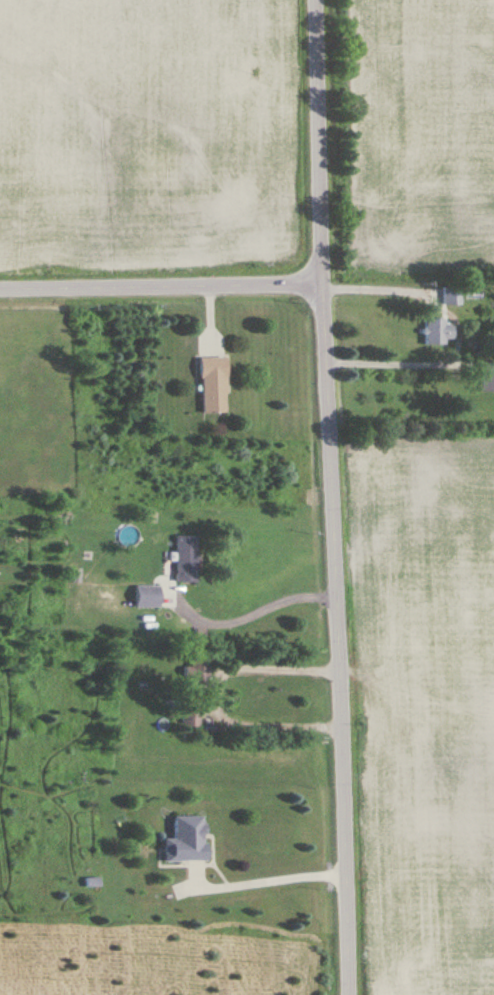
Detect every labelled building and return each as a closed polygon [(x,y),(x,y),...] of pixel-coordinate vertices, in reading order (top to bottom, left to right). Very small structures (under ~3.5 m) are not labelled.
[(462,287),(444,287),(444,305),(462,305),(462,287)] [(455,344),(455,319),(425,319),(425,344),(455,344)] [(227,357),(202,357),(202,413),(227,413),(227,357)] [(197,536),(177,536),(177,582),(197,582),(197,536)] [(161,586),(136,586),(136,607),(161,607),(161,586)] [(210,653),(191,653),(191,679),(210,679),(210,653)] [(184,726),(201,726),(201,704),(184,704),(184,726)] [(166,839),(166,861),(208,861),(208,816),(175,816),(175,839),(166,839)]
